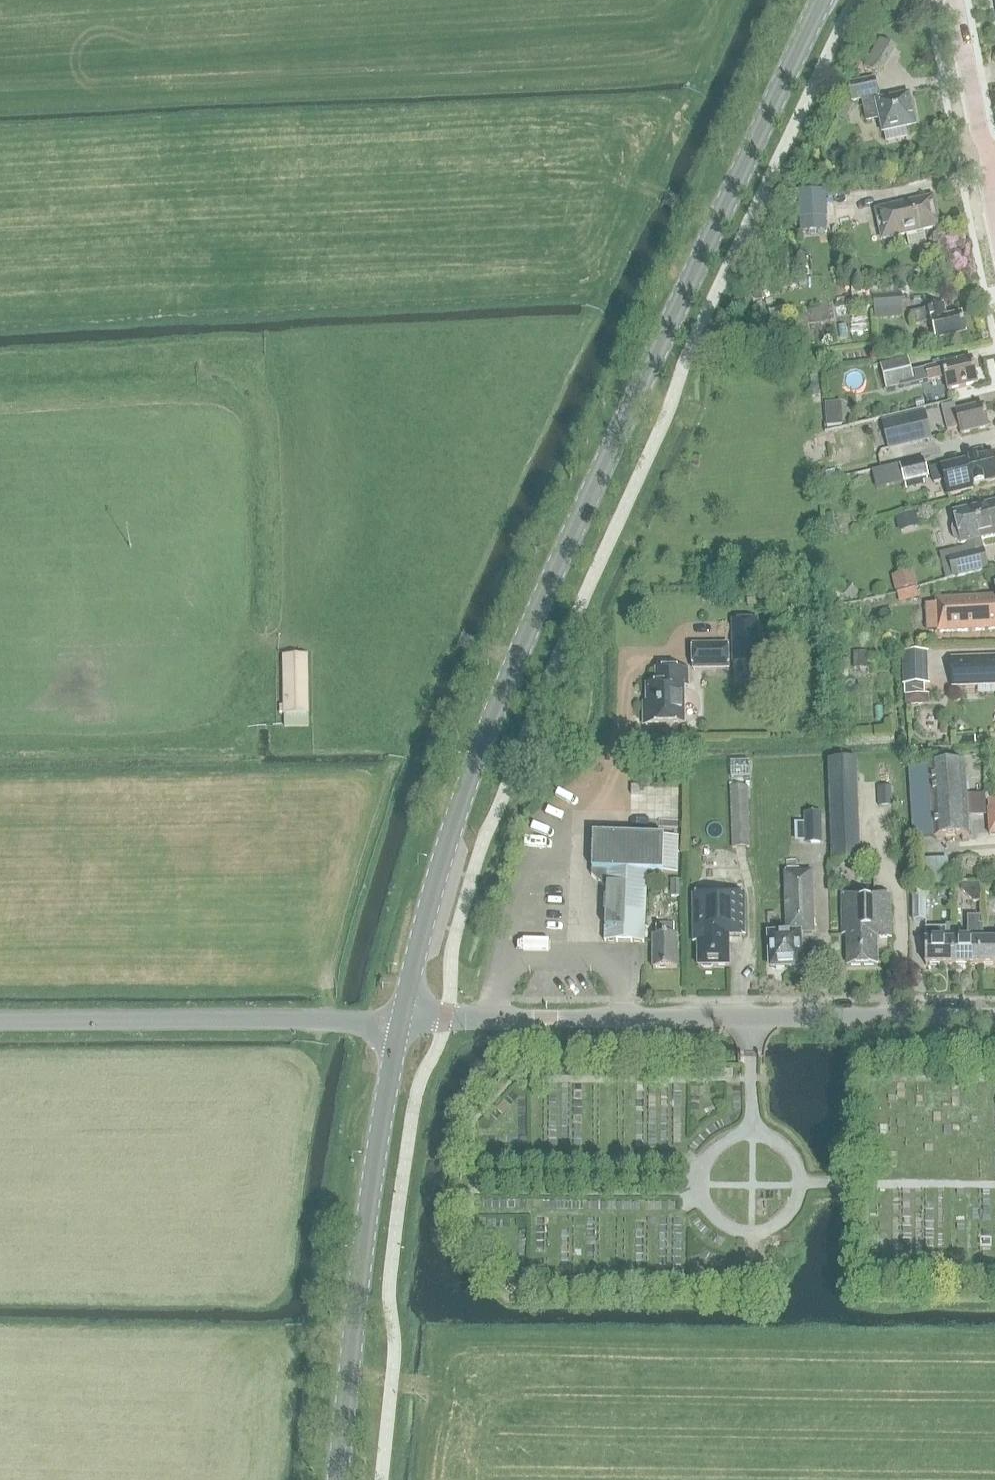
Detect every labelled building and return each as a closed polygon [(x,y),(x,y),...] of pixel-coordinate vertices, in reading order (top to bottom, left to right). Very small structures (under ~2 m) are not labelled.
[(880,39),(874,48),(889,56),(895,47),(880,39)] [(879,103),(874,79),(847,85),(851,104),(860,102),(865,123),(880,120),(883,132),(914,126),(908,96),(879,103)] [(825,192),(796,193),(798,220),(799,220),(799,232),(827,231),(826,218),(827,218),(825,192)] [(939,227),(932,198),(875,211),(882,240),(939,227)] [(914,308),(912,288),(871,290),(872,311),(914,308)] [(946,318),(943,305),(925,309),(925,311),(910,314),(912,326),(931,322),(935,340),(965,333),(961,314),(946,318)] [(907,358),(880,365),(886,390),(898,387),(895,375),(910,371),(907,358)] [(910,371),(895,375),(898,387),(898,388),(944,378),(947,391),(978,383),(972,358),(941,366),(941,365),(911,372),(910,371)] [(829,423),(844,423),(844,400),(829,400),(829,423)] [(955,412),(953,405),(943,408),(947,429),(958,426),(960,434),(988,427),(983,405),(955,412)] [(932,439),(925,410),(881,420),(888,449),(932,439)] [(994,453),(964,461),(964,462),(930,470),(933,483),(944,481),(947,497),(972,491),(970,486),(994,480),(994,457),(994,453)] [(899,464),(879,469),(884,487),(903,483),(904,483),(922,478),(928,477),(923,458),(899,464)] [(952,512),(954,522),(951,525),(950,530),(952,538),(955,542),(960,544),(972,541),(975,552),(947,559),(952,578),(987,570),(980,539),(994,535),(994,502),(952,512)] [(915,567),(894,573),(902,600),(923,594),(915,567)] [(928,609),(929,627),(933,631),(939,631),(994,629),(994,598),(937,600),(938,603),(938,605),(932,605),(928,609)] [(735,621),(735,663),(759,663),(759,621),(735,621)] [(692,670),(729,669),(729,644),(691,644),(692,670)] [(929,684),(927,650),(900,652),(902,685),(929,684)] [(852,651),(852,668),(866,668),(866,651),(852,651)] [(277,713),(305,713),(305,654),(280,654),(280,704),(277,704),(277,713)] [(952,659),(953,687),(994,686),(994,658),(952,659)] [(688,686),(688,669),(655,670),(655,685),(646,685),(646,703),(642,703),(643,725),(684,724),(683,686),(688,686)] [(906,705),(929,704),(928,694),(905,695),(906,705)] [(305,714),(281,714),(282,726),(305,725),(305,714)] [(750,780),(749,758),(737,759),(738,781),(750,780)] [(859,861),(856,759),(828,760),(832,863),(859,861)] [(968,834),(963,764),(929,766),(933,837),(968,834)] [(907,767),(911,839),(930,838),(926,766),(907,767)] [(747,786),(729,787),(731,848),(749,847),(747,786)] [(986,800),(987,812),(988,835),(994,834),(994,799),(986,800)] [(821,813),(804,814),(805,844),(822,844),(821,813)] [(663,837),(592,834),(590,875),(602,886),(605,886),(603,942),(642,943),(645,872),(661,873),(663,837)] [(951,880),(950,856),(928,857),(929,881),(951,880)] [(813,933),(811,873),(783,874),(786,933),(768,934),(769,968),(773,967),(776,969),(782,969),(785,967),(801,966),(800,933),(813,933)] [(671,880),(671,896),(680,896),(680,880),(671,880)] [(979,902),(978,883),(960,884),(960,890),(973,902),(979,902)] [(927,889),(912,889),(912,920),(927,920),(927,889)] [(743,936),(743,895),(693,895),(693,943),(697,943),(698,966),(701,966),(703,968),(710,968),(713,966),(728,966),(728,936),(743,936)] [(890,938),(889,895),(841,896),(842,935),(846,935),(847,966),(877,966),(876,938),(890,938)] [(967,942),(955,942),(951,942),(952,966),(978,965),(978,942),(982,942),(982,926),(978,926),(978,918),(967,919),(967,942)] [(673,937),(673,924),(655,924),(655,937),(651,937),(651,968),(677,968),(677,937),(673,937)] [(924,966),(952,966),(951,942),(955,942),(955,926),(945,926),(945,929),(924,928),(924,942),(924,966)] [(978,965),(994,965),(994,942),(982,942),(978,942),(978,965)] [(888,1274),(870,1274),(870,1283),(887,1283),(888,1274)]
